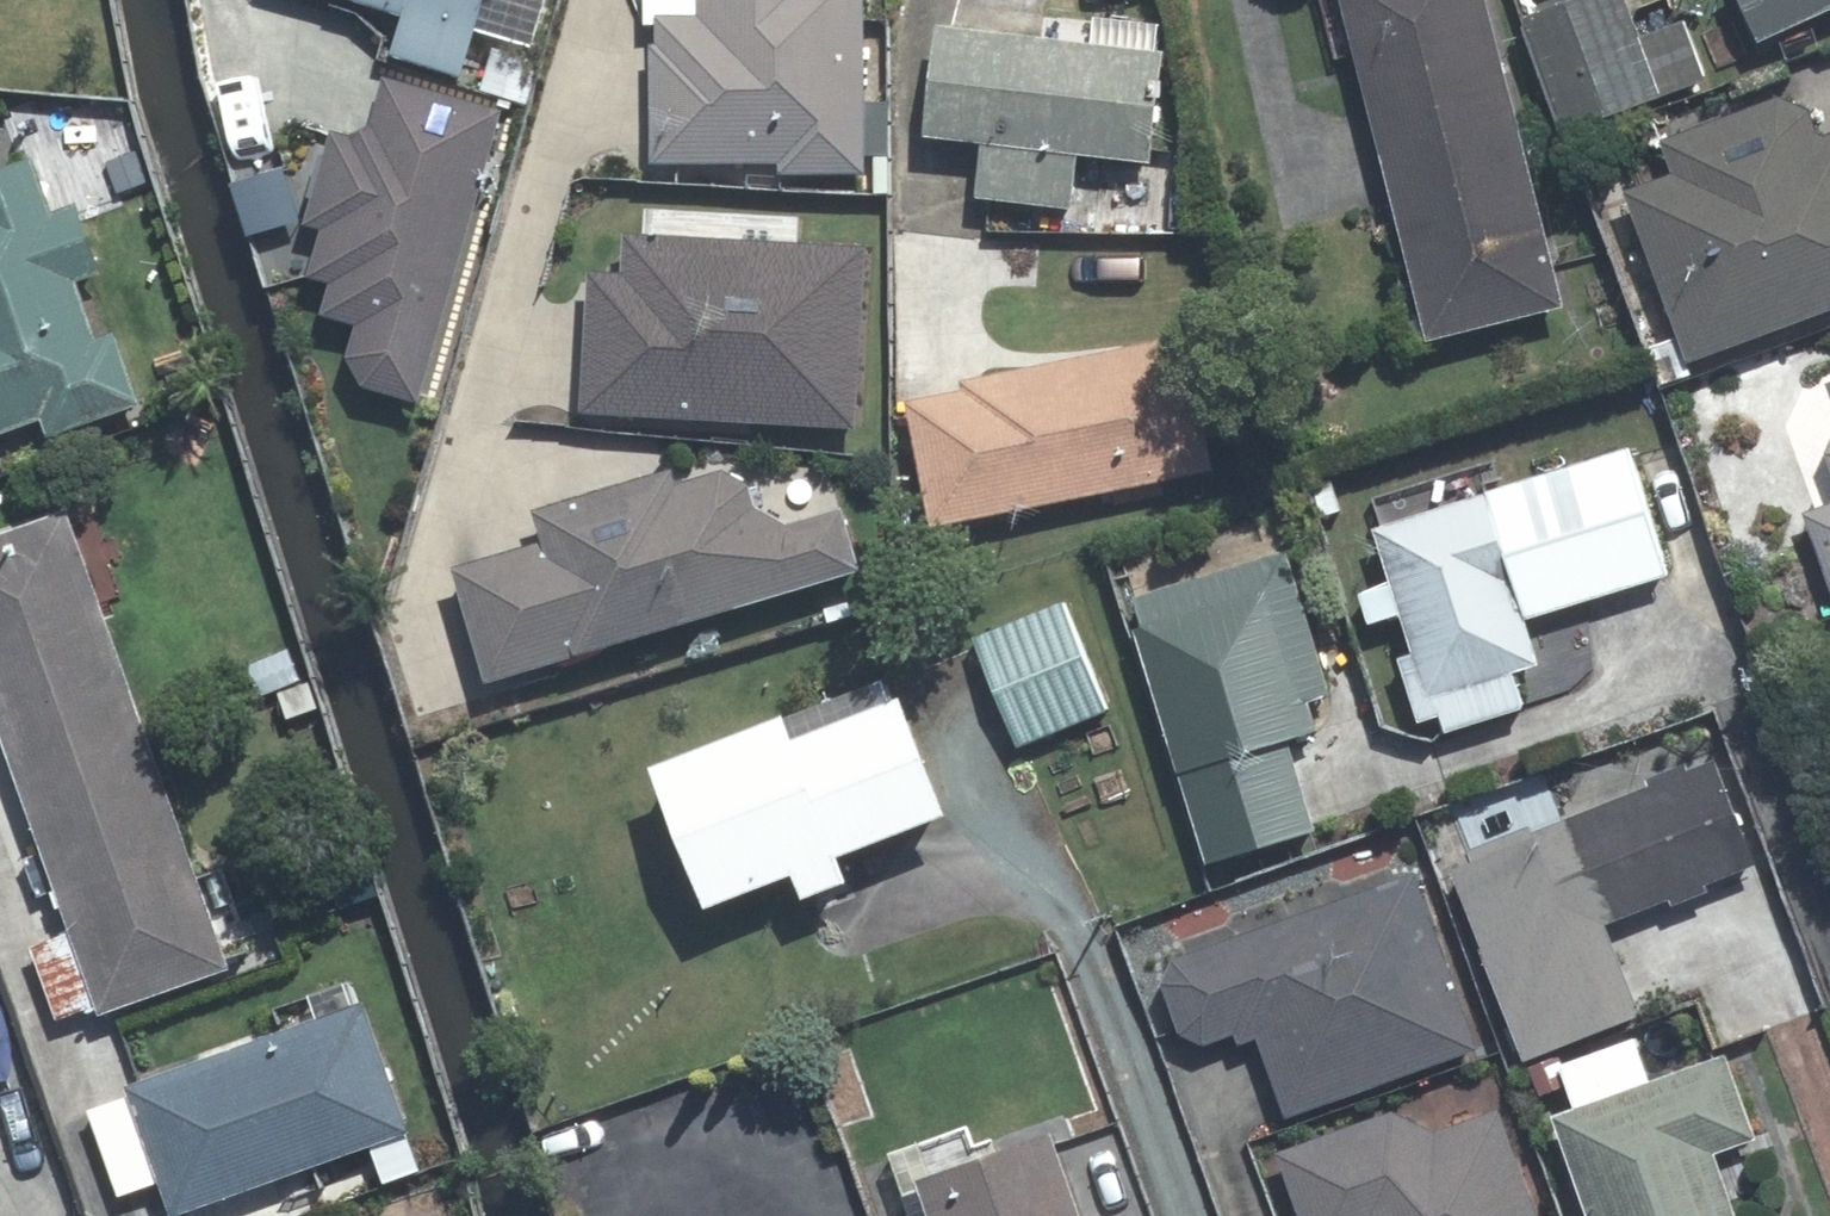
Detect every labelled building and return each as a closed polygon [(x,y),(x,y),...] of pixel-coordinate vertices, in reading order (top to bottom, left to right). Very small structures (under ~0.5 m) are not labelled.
[(433,6),(432,13),(419,50),(477,69),(498,0),(412,0),(433,6)] [(717,11),(673,12),(674,162),(796,163),(797,172),(883,171),(882,0),(717,0),(717,11)] [(1401,143),(1534,109),(1506,0),(1363,0),(1401,143)] [(1542,15),(1583,125),(1719,75),(1699,20),(1657,35),(1643,0),(1583,0),(1542,15)] [(1781,37),(1829,15),(1829,0),(1764,0),(1781,37)] [(947,132),(1007,140),(999,195),(1091,207),(1098,152),(1170,162),(1185,53),(1171,51),(1174,21),(1113,13),(1110,43),(962,23),(947,132)] [(436,395),(515,103),(403,75),(388,134),(348,125),(324,214),(341,220),(327,269),(352,275),(344,308),(376,316),(367,351),(382,379),(436,395)] [(1683,140),(1695,171),(1648,188),(1711,361),(1829,316),(1829,111),(1829,110),(1800,96),(1683,140)] [(1534,109),(1401,143),(1450,337),(1583,304),(1534,109)] [(59,416),(66,436),(159,402),(134,333),(114,339),(93,279),(117,271),(91,201),(68,210),(49,157),(0,174),(0,437),(59,416)] [(604,413),(875,425),(884,242),(650,231),(647,277),(610,274),(604,413)] [(978,378),(980,388),(924,399),(950,526),(1231,471),(1204,334),(978,378)] [(1447,511),(1393,528),(1409,581),(1379,589),(1388,621),(1418,611),(1432,654),(1417,657),(1436,721),(1458,714),(1462,728),(1543,703),(1532,670),(1555,663),(1542,619),(1686,574),(1649,449),(1498,496),(1447,511)] [(554,508),(563,540),(476,566),(511,680),(874,568),(855,508),(811,521),(779,503),(772,483),(744,469),(698,482),(692,466),(554,508)] [(40,784),(167,739),(86,508),(0,539),(0,675),(40,784)] [(1158,626),(1227,862),(1332,832),(1305,738),(1334,729),(1325,697),(1346,691),(1306,552),(1156,596),(1164,624),(1158,626)] [(1118,710),(1075,603),(991,635),(1033,744),(1118,710)] [(288,649),(245,665),(257,697),(301,680),(288,649)] [(277,694),(286,719),(316,709),(307,683),(277,694)] [(869,852),(975,811),(930,693),(913,699),(906,683),(819,717),(816,710),(684,760),(739,903),(825,869),(834,894),(879,877),(869,852)] [(167,739),(40,784),(91,932),(49,947),(75,1018),(117,1003),(119,1013),(248,968),(167,739)] [(1610,918),(1613,925),(1688,895),(1721,883),(1772,863),(1731,760),(1704,771),(1668,785),(1575,822),(1589,858),(1550,875),(1573,933),(1610,918)] [(1199,957),(1185,985),(1203,1032),(1224,1042),(1253,1032),(1257,1042),(1277,1036),(1305,1117),(1494,1048),(1431,871),(1199,957)] [(135,1193),(181,1177),(192,1208),(425,1124),(381,1000),(146,1085),(150,1096),(106,1112),(135,1193)] [(1776,1138),(1746,1053),(1574,1115),(1611,1215),(1755,1215),(1748,1197),(1775,1187),(1759,1143),(1776,1138)] [(1302,1149),(1326,1215),(1558,1215),(1519,1107),(1456,1130),(1414,1110),(1302,1149)] [(939,1180),(948,1204),(952,1215),(1099,1215),(1070,1132),(939,1180)]
